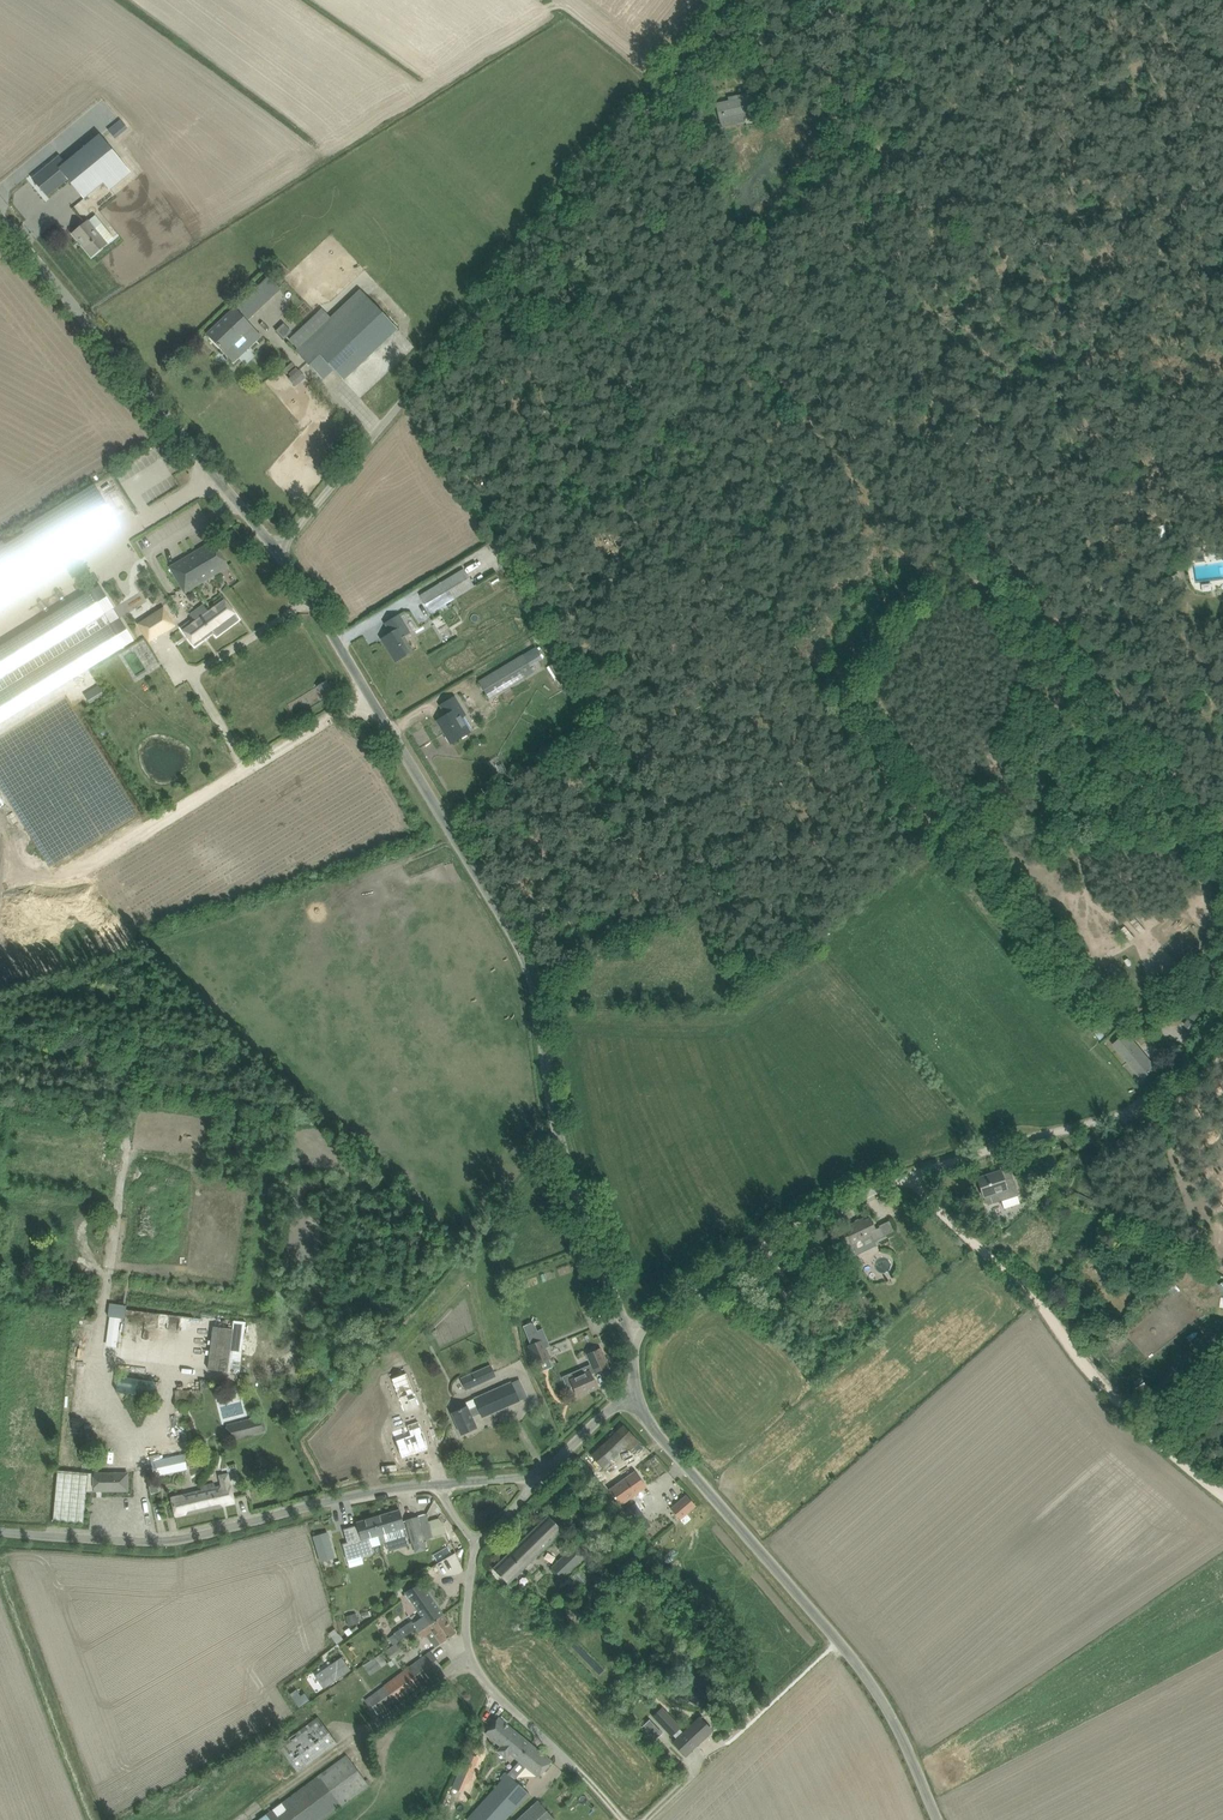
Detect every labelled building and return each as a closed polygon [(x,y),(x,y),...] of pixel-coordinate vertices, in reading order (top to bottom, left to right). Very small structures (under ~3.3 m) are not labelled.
[(766,103),(752,88),(743,96),(743,95),(731,97),(732,101),(716,104),(722,127),(745,122),(743,114),(758,111),(766,103)] [(120,120),(108,130),(113,137),(126,127),(120,120)] [(65,163),(59,168),(68,179),(84,199),(93,191),(94,191),(104,182),(105,184),(110,190),(131,173),(100,135),(90,143),(75,155),(65,163)] [(43,170),(39,173),(42,176),(46,182),(43,184),(40,187),(47,196),(64,182),(68,179),(59,168),(65,163),(63,160),(60,157),(43,170)] [(88,222),(73,234),(92,256),(107,244),(95,230),(102,224),(95,216),(88,222)] [(234,362),(242,354),(260,336),(247,321),(281,289),(268,277),(235,309),(216,326),(207,335),(234,362)] [(398,329),(361,290),(330,319),(322,310),(298,333),(306,341),(296,351),(323,380),(333,369),(344,380),(398,329)] [(288,375),(296,385),(306,377),(298,367),(288,375)] [(120,526),(95,485),(22,530),(3,541),(0,543),(0,600),(120,526)] [(1164,525),(1158,526),(1161,541),(1167,539),(1164,525)] [(203,548),(170,567),(185,592),(228,566),(214,542),(203,548)] [(1203,549),(1193,551),(1195,565),(1205,563),(1203,549)] [(430,612),(474,586),(464,570),(420,596),(430,612)] [(0,647),(0,724),(114,653),(133,641),(99,586),(80,598),(0,647)] [(181,628),(194,647),(213,633),(216,637),(239,620),(240,620),(223,597),(206,609),(205,610),(193,619),(181,628)] [(152,608),(127,623),(147,654),(164,644),(158,633),(165,629),(152,608)] [(396,661),(406,655),(413,651),(404,636),(409,633),(399,615),(398,616),(386,623),(392,633),(385,637),(392,650),(390,651),(396,661)] [(587,634),(573,643),(579,654),(593,645),(587,634)] [(490,699),(533,671),(530,666),(542,659),(534,647),(479,682),(490,699)] [(559,660),(549,666),(560,684),(570,678),(559,660)] [(325,682),(317,687),(321,693),(329,688),(325,682)] [(451,743),(468,733),(459,718),(465,715),(454,697),(441,705),(447,715),(440,719),(447,731),(445,733),(451,743)] [(772,970),(761,978),(767,985),(777,977),(772,970)] [(1104,1006),(1113,999),(1098,980),(1089,987),(1104,1006)] [(1192,1030),(1202,1017),(1195,1012),(1185,1025),(1192,1030)] [(1134,1026),(1127,1032),(1131,1036),(1138,1031),(1134,1026)] [(1143,1079),(1156,1068),(1127,1033),(1114,1044),(1143,1079)] [(1122,1137),(1112,1144),(1119,1154),(1129,1147),(1122,1137)] [(1004,1180),(1001,1171),(977,1178),(983,1196),(984,1196),(986,1203),(989,1204),(1018,1195),(1013,1178),(1004,1180)] [(876,1230),(870,1218),(864,1221),(863,1219),(845,1228),(846,1230),(835,1235),(847,1259),(858,1254),(853,1244),(871,1235),(873,1241),(882,1237),(878,1229),(876,1230)] [(810,1255),(827,1245),(822,1235),(804,1244),(810,1255)] [(772,1298),(768,1300),(772,1307),(786,1299),(781,1290),(771,1296),(772,1298)] [(110,1316),(108,1345),(120,1346),(122,1316),(110,1316)] [(234,1327),(215,1325),(210,1368),(241,1372),(247,1321),(235,1319),(234,1327)] [(782,1339),(790,1333),(785,1326),(777,1332),(782,1339)] [(543,1329),(527,1336),(531,1345),(529,1346),(536,1364),(537,1364),(548,1359),(550,1358),(546,1348),(543,1341),(547,1340),(543,1329)] [(594,1372),(608,1366),(600,1349),(587,1355),(594,1372)] [(466,1389),(495,1376),(490,1365),(461,1378),(466,1389)] [(597,1388),(590,1372),(588,1366),(563,1377),(568,1388),(574,1386),(575,1388),(573,1389),(576,1394),(577,1394),(578,1396),(597,1388)] [(414,1392),(406,1372),(391,1378),(399,1399),(414,1392)] [(482,1417),(527,1397),(519,1379),(474,1399),(477,1405),(469,1409),(467,1406),(452,1413),(457,1423),(462,1434),(476,1428),(471,1416),(480,1413),(482,1417)] [(262,1415),(227,1424),(231,1441),(266,1432),(262,1415)] [(428,1447),(417,1420),(405,1424),(409,1434),(395,1440),(401,1458),(428,1447)] [(624,1425),(592,1456),(602,1467),(626,1444),(631,1450),(639,1441),(624,1425)] [(159,1454),(150,1456),(151,1462),(154,1475),(166,1473),(194,1467),(191,1453),(160,1460),(159,1454)] [(620,1505),(646,1487),(635,1471),(609,1489),(620,1505)] [(94,1473),(74,1473),(74,1491),(94,1491),(124,1491),(124,1473),(94,1473)] [(214,1483),(201,1486),(202,1490),(206,1509),(235,1503),(228,1473),(219,1475),(221,1486),(215,1487),(214,1483)] [(202,1490),(171,1497),(175,1516),(206,1509),(202,1490)] [(680,1519),(687,1514),(696,1506),(686,1495),(671,1508),(680,1519)] [(381,1543),(387,1542),(406,1536),(404,1528),(405,1527),(400,1509),(373,1517),(381,1543)] [(640,1510),(632,1515),(642,1531),(651,1526),(640,1510)] [(428,1521),(426,1514),(406,1520),(412,1543),(424,1540),(446,1533),(444,1524),(439,1518),(428,1521)] [(508,1584),(516,1575),(563,1530),(548,1515),(493,1569),(508,1584)] [(372,1547),(381,1543),(373,1517),(356,1522),(358,1528),(355,1529),(354,1527),(344,1530),(348,1543),(343,1544),(345,1552),(359,1548),(361,1554),(373,1550),(372,1547)] [(313,1536),(321,1562),(335,1558),(327,1532),(313,1536)] [(563,1579),(587,1554),(576,1543),(552,1567),(563,1579)] [(412,1620),(394,1633),(394,1634),(399,1641),(416,1629),(417,1630),(417,1631),(420,1629),(422,1630),(444,1615),(421,1583),(405,1592),(422,1617),(414,1623),(412,1620)] [(420,1629),(417,1631),(422,1638),(426,1635),(435,1647),(441,1643),(456,1633),(444,1615),(422,1630),(420,1629)] [(357,1617),(347,1620),(349,1626),(359,1623),(357,1617)] [(335,1628),(329,1633),(336,1644),(343,1639),(339,1633),(338,1633),(335,1628)] [(349,1628),(345,1631),(348,1636),(353,1633),(349,1628)] [(391,1659),(402,1651),(397,1644),(386,1651),(391,1659)] [(377,1715),(442,1668),(430,1651),(366,1699),(377,1715)] [(366,1664),(364,1665),(370,1676),(390,1662),(383,1652),(366,1664)] [(335,1667),(317,1679),(324,1689),(351,1670),(342,1656),(332,1663),(335,1667)] [(289,1693),(294,1700),(301,1696),(296,1688),(289,1693)] [(301,1696),(294,1700),(299,1707),(310,1700),(305,1693),(301,1696)] [(657,1717),(656,1718),(672,1735),(672,1734),(673,1733),(678,1739),(677,1740),(674,1742),(686,1754),(708,1733),(707,1732),(697,1722),(696,1721),(684,1733),(683,1734),(678,1729),(679,1728),(680,1727),(664,1711),(663,1712),(657,1717)] [(533,1745),(499,1717),(485,1733),(501,1746),(497,1751),(506,1758),(510,1754),(519,1761),(533,1745)] [(663,1733),(650,1719),(641,1728),(654,1741),(663,1733)] [(320,1734),(313,1737),(319,1753),(338,1746),(329,1722),(317,1727),(320,1734)] [(519,1761),(508,1774),(514,1780),(526,1767),(538,1777),(552,1761),(550,1760),(545,1756),(537,1749),(533,1745),(519,1761)] [(473,1749),(465,1769),(478,1775),(487,1754),(474,1749),(473,1749)] [(347,1755),(319,1776),(258,1819),(321,1819),(331,1813),(341,1805),(369,1785),(347,1755)] [(530,1793),(514,1780),(508,1774),(504,1771),(500,1777),(502,1780),(467,1818),(469,1819),(506,1819),(530,1793)] [(555,1819),(538,1801),(517,1819),(555,1819)]
